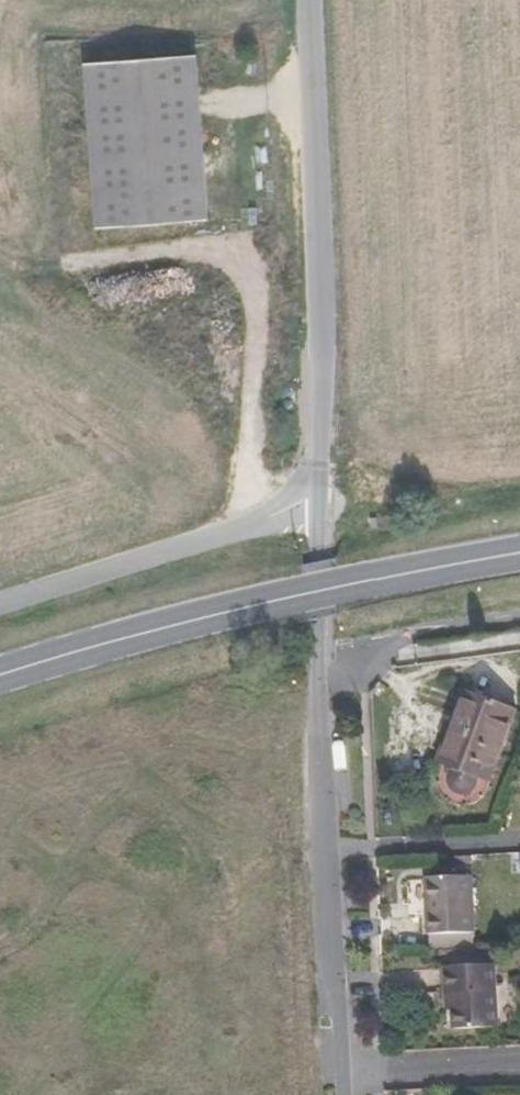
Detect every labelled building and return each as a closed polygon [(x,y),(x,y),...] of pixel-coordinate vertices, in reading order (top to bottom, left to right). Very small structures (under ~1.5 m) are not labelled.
[(82,55),(93,222),(202,216),(191,47),(82,55)] [(466,689),(439,760),(447,763),(475,692),(466,689)] [(447,763),(439,760),(438,764),(452,769),(449,778),(449,781),(450,783),(451,787),(453,790),(457,793),(464,794),(470,793),(476,788),(480,778),(482,779),(490,782),(517,708),(475,692),(447,763)] [(473,876),(427,877),(429,935),(475,933),(473,876)] [(446,967),(448,995),(453,995),(454,1010),(455,1029),(498,1027),(495,964),(446,967)]
